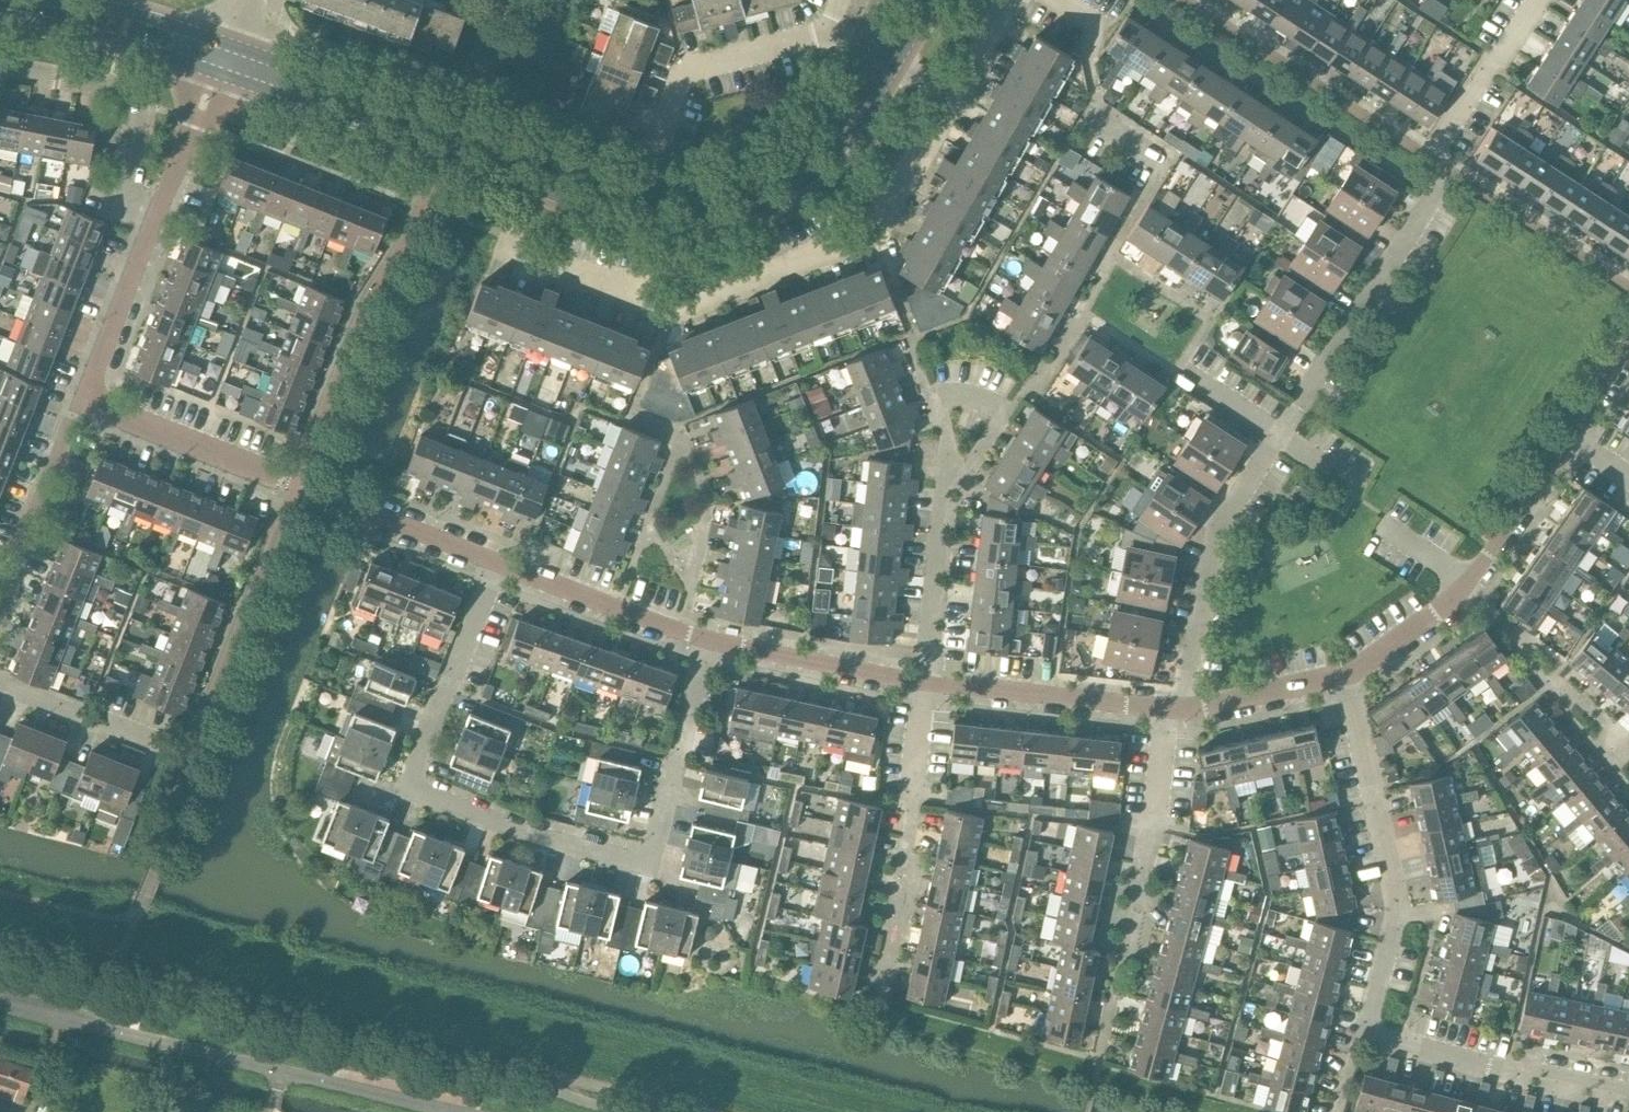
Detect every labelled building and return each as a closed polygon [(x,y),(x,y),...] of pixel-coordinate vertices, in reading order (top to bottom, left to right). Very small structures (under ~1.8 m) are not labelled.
[(302,3),(451,56),(465,17),(419,0),(302,0),(302,3)] [(679,31),(722,19),(726,33),(727,34),(727,35),(729,36),(730,37),(731,37),(732,37),(734,37),(735,37),(736,36),(737,35),(738,34),(738,33),(738,32),(738,30),(738,28),(748,25),(745,13),(791,0),(670,0),(679,31)] [(1250,8),(1255,0),(1237,0),(1250,8)] [(1250,8),(1269,21),(1283,0),(1255,0),(1250,8)] [(1289,34),(1311,1),(1315,4),(1317,0),(1283,0),(1269,21),(1289,34)] [(1582,1),(1611,20),(1624,0),(1582,0),(1582,1)] [(1309,47),(1331,14),(1315,4),(1311,1),(1289,34),(1309,47)] [(1582,1),(1568,22),(1611,50),(1615,42),(1608,38),(1607,39),(1601,36),(1611,20),(1582,1)] [(1367,10),(1360,5),(1353,15),(1361,20),(1367,10)] [(611,33),(650,48),(659,26),(619,11),(611,33)] [(1309,47),(1329,60),(1350,27),(1354,30),(1361,20),(1353,15),(1347,25),(1331,14),(1309,47)] [(1118,74),(1147,29),(1127,16),(1106,48),(1120,57),(1111,70),(1118,74)] [(1568,22),(1555,43),(1584,62),(1594,47),(1600,51),(1598,52),(1605,57),(1611,50),(1568,22)] [(1329,60),(1349,73),(1370,40),(1354,30),(1350,27),(1329,60)] [(1145,73),(1166,41),(1147,29),(1118,74),(1124,78),(1132,65),(1145,73)] [(1400,46),(1407,35),(1399,30),(1393,41),(1400,46)] [(603,54),(642,69),(650,48),(611,33),(603,54)] [(901,282),(920,332),(957,317),(964,305),(936,289),(1071,55),(1037,35),(1029,49),(1021,44),(1013,58),(1021,62),(1006,88),(998,83),(991,96),(999,101),(984,126),(976,122),(968,135),(976,139),(961,166),(945,156),(937,170),(953,179),(938,204),(930,200),(923,213),(931,218),(916,243),(908,238),(900,252),(908,256),(900,270),(906,273),(901,282)] [(1394,55),(1400,46),(1393,41),(1386,50),(1370,40),(1349,73),(1369,86),(1390,53),(1394,55)] [(656,51),(671,56),(674,47),(660,41),(656,51)] [(1185,53),(1166,41),(1145,73),(1158,81),(1149,94),(1155,98),(1185,53)] [(1584,62),(1555,43),(1541,64),(1584,92),(1588,84),(1581,79),(1580,81),(1574,77),(1584,62)] [(671,56),(656,51),(653,60),(667,66),(671,56)] [(1204,65),(1185,53),(1155,98),(1161,102),(1170,89),(1183,98),(1204,65)] [(1369,86),(1389,98),(1410,66),(1394,55),(1390,53),(1369,86)] [(603,54),(595,74),(634,90),(642,69),(603,54)] [(1439,56),(1432,66),(1440,71),(1441,70),(1447,61),(1439,56)] [(1584,92),(1541,64),(1527,85),(1556,105),(1567,89),(1572,92),(1571,94),(1578,98),(1584,92)] [(1204,65),(1183,98),(1178,105),(1191,114),(1187,119),(1193,123),(1223,78),(1204,65)] [(1410,66),(1389,98),(1408,111),(1430,78),(1434,81),(1440,71),(1432,66),(1426,76),(1410,66)] [(1429,125),(1450,92),(1457,81),(1441,70),(1440,71),(1434,81),(1430,78),(1408,111),(1429,125)] [(586,95),(626,111),(634,90),(595,74),(586,95)] [(1223,78),(1193,123),(1199,127),(1208,114),(1221,122),(1242,90),(1223,78)] [(640,92),(654,98),(658,88),(644,83),(640,92)] [(557,85),(553,96),(565,100),(569,89),(557,85)] [(1260,102),(1242,90),(1221,122),(1233,130),(1225,144),(1231,148),(1260,102)] [(654,98),(640,92),(636,101),(651,107),(654,98)] [(617,132),(626,111),(586,95),(578,117),(617,132)] [(1279,114),(1260,102),(1231,148),(1237,151),(1245,138),(1258,147),(1279,114)] [(19,151),(27,107),(20,106),(19,111),(2,107),(0,117),(0,147),(19,151)] [(19,151),(42,155),(50,117),(34,113),(35,109),(27,107),(19,151)] [(1263,180),(1298,126),(1279,114),(1258,147),(1253,154),(1266,162),(1257,176),(1263,180)] [(42,155),(65,160),(74,116),(66,115),(65,120),(50,117),(42,155)] [(74,116),(65,160),(90,165),(97,126),(80,122),(81,118),(74,116)] [(623,135),(637,140),(641,131),(627,125),(623,135)] [(1298,126),(1263,180),(1269,183),(1274,176),(1278,171),(1291,179),(1297,172),(1318,139),(1298,126)] [(1499,173),(1527,130),(1519,126),(1514,133),(1516,134),(1512,140),(1497,129),(1477,159),(1499,173)] [(1499,173),(1520,187),(1539,157),(1524,147),(1527,142),(1529,143),(1533,136),(1527,130),(1499,173)] [(955,157),(960,148),(952,144),(947,152),(955,157)] [(1520,187),(1541,200),(1569,157),(1561,154),(1556,160),(1558,161),(1554,167),(1539,157),(1520,187)] [(231,160),(218,193),(240,202),(255,165),(232,157),(231,159),(231,160)] [(1541,200),(1562,214),(1581,184),(1566,174),(1569,169),(1571,170),(1575,163),(1569,157),(1541,200)] [(1342,187),(1378,210),(1387,197),(1392,200),(1401,186),(1363,161),(1358,168),(1355,166),(1342,187)] [(255,165),(240,202),(258,209),(254,220),(262,223),(266,212),(262,211),(277,174),(255,165)] [(1112,173),(1107,181),(1129,194),(1134,186),(1112,173)] [(0,174),(0,189),(10,192),(13,177),(0,174)] [(266,212),(284,219),(299,183),(277,174),(262,211),(266,212)] [(935,174),(930,182),(938,187),(943,179),(935,174)] [(1075,181),(1071,187),(1118,215),(1129,194),(1107,181),(1096,175),(1088,189),(1075,181)] [(1562,214),(1583,228),(1611,184),(1603,181),(1598,188),(1600,189),(1596,194),(1581,184),(1562,214)] [(28,197),(34,198),(35,190),(29,189),(13,183),(11,193),(28,197)] [(35,198),(55,197),(54,189),(47,188),(48,184),(37,183),(35,198)] [(321,191),(299,183),(284,219),(302,226),(298,237),(306,241),(310,230),(306,228),(321,191)] [(1583,228),(1604,241),(1623,211),(1608,202),(1611,196),(1613,197),(1617,190),(1611,184),(1583,228)] [(1106,234),(1118,215),(1071,187),(1067,193),(1081,201),(1073,214),(1106,234)] [(1343,227),(1365,241),(1374,227),(1369,224),(1378,210),(1342,187),(1328,208),(1348,220),(1343,227)] [(310,230),(328,237),(343,200),(321,191),(306,228),(310,230)] [(1147,250),(1168,218),(1155,210),(1164,196),(1157,192),(1127,237),(1147,250)] [(343,200),(328,237),(346,244),(342,254),(346,256),(350,258),(354,247),(350,245),(365,209),(343,200)] [(26,205),(21,217),(30,220),(43,225),(47,213),(26,205)] [(60,231),(101,247),(104,240),(100,239),(106,223),(69,208),(60,231)] [(350,245),(354,247),(373,254),(387,218),(365,209),(350,245)] [(1625,255),(1628,248),(1628,215),(1623,211),(1604,241),(1625,255)] [(1147,250),(1166,262),(1195,217),(1189,213),(1181,226),(1168,218),(1147,250)] [(1095,253),(1106,234),(1073,214),(1066,228),(1052,220),(1048,226),(1095,253)] [(24,236),(30,220),(21,217),(15,233),(24,236)] [(1166,262),(1185,275),(1205,242),(1193,234),(1201,221),(1195,217),(1166,262)] [(254,220),(249,231),(258,234),(262,223),(254,220)] [(1306,242),(1342,265),(1351,252),(1356,255),(1365,241),(1343,227),(1339,234),(1319,221),(1306,242)] [(214,228),(205,225),(201,236),(209,240),(214,228)] [(1084,273),(1095,253),(1048,226),(1045,232),(1058,240),(1051,253),(1084,273)] [(51,253),(88,268),(94,253),(98,254),(101,247),(60,231),(51,253)] [(185,237),(176,260),(213,274),(214,270),(222,252),(185,237)] [(298,237),(293,248),(302,252),(306,241),(298,237)] [(1203,287),(1233,241),(1227,237),(1218,251),(1205,242),(1185,275),(1203,287)] [(1233,241),(1203,287),(1223,300),(1248,261),(1234,252),(1239,245),(1233,241)] [(1307,282),(1329,296),(1338,282),(1333,279),(1342,265),(1306,242),(1292,263),(1312,275),(1307,282)] [(13,263),(20,246),(11,243),(5,260),(13,263)] [(43,275),(84,291),(87,284),(82,282),(88,268),(51,253),(40,249),(32,271),(43,275)] [(767,257),(764,249),(750,254),(753,262),(767,257)] [(1073,292),(1084,273),(1051,253),(1043,266),(1030,258),(1026,264),(1073,292)] [(342,254),(337,266),(346,269),(350,258),(342,254)] [(176,260),(167,282),(204,296),(214,301),(221,283),(222,283),(225,274),(214,270),(213,274),(176,260)] [(1073,292),(1026,264),(1022,271),(1036,279),(1028,292),(1061,311),(1073,292)] [(671,356),(659,361),(641,406),(679,421),(695,414),(684,386),(895,306),(881,268),(866,274),(863,265),(848,271),(852,280),(824,290),(821,281),(807,287),(810,296),(783,306),(776,288),(762,294),(768,312),(740,322),(737,314),(722,319),(726,328),(698,338),(695,330),(680,335),(684,344),(669,350),(671,356)] [(0,275),(0,282),(7,285),(14,270),(4,266),(0,275)] [(233,287),(236,279),(225,274),(222,283),(233,287)] [(43,275),(34,297),(71,311),(77,297),(81,298),(84,291),(43,275)] [(1270,297),(1306,320),(1315,307),(1320,310),(1329,296),(1307,282),(1303,289),(1284,276),(1270,297)] [(559,292),(545,287),(538,304),(511,293),(514,285),(500,279),(496,288),(482,282),(467,319),(635,386),(650,348),(635,343),(639,334),(624,328),(621,337),(594,326),(597,318),(583,312),(579,321),(552,310),(559,292)] [(167,282),(159,304),(195,318),(197,314),(204,296),(167,282)] [(540,285),(531,282),(528,290),(537,294),(540,285)] [(780,287),(784,296),(793,292),(789,283),(780,287)] [(290,300),(286,308),(297,312),(299,308),(336,323),(344,300),(308,285),(301,304),(290,300)] [(1061,311),(1028,292),(1021,305),(1007,297),(1003,303),(1050,331),(1061,311)] [(564,294),(560,303),(569,307),(573,298),(564,294)] [(275,304),(286,308),(290,300),(279,295),(275,304)] [(760,305),(757,296),(748,299),(751,308),(760,305)] [(34,297),(26,319),(67,335),(69,328),(65,326),(71,311),(34,297)] [(1306,320),(1270,297),(1257,318),(1276,330),(1272,337),(1293,351),(1303,337),(1298,334),(1306,320)] [(1005,332),(1038,351),(1050,331),(1003,303),(1000,309),(1013,317),(1005,332)] [(150,326),(187,340),(194,323),(204,327),(208,318),(197,314),(195,318),(159,304),(150,326)] [(297,312),(290,330),(327,345),(336,323),(299,308),(297,312)] [(219,323),(208,318),(204,327),(216,331),(219,323)] [(26,319),(17,341),(54,355),(59,340),(64,342),(67,335),(26,319)] [(150,326),(141,348),(178,362),(180,358),(187,340),(150,326)] [(273,344),(269,352),(280,357),(282,352),(318,367),(327,345),(290,330),(283,348),(273,344)] [(1293,351),(1272,337),(1267,344),(1248,331),(1245,335),(1238,330),(1232,332),(1228,338),(1229,344),(1237,348),(1234,353),(1270,376),(1279,362),(1284,365),(1293,351)] [(1079,395),(1109,349),(1089,337),(1068,369),(1082,378),(1073,391),(1079,395)] [(261,339),(258,348),(269,352),(273,344),(261,339)] [(54,355),(17,341),(8,364),(49,380),(52,372),(48,370),(54,355)] [(132,371),(169,385),(176,367),(187,371),(191,362),(180,358),(178,362),(141,348),(132,371)] [(855,384),(901,367),(898,360),(890,363),(884,348),(846,363),(855,384)] [(1127,362),(1109,349),(1079,395),(1085,399),(1088,395),(1100,404),(1127,362)] [(280,357),(273,374),(310,389),(318,367),(282,352),(280,357)] [(214,361),(208,373),(218,377),(223,365),(214,361)] [(198,375),(202,367),(191,362),(187,371),(198,375)] [(1100,404),(1113,412),(1110,415),(1117,419),(1146,374),(1127,362),(1100,404)] [(855,384),(863,405),(900,391),(895,377),(904,374),(901,367),(855,384)] [(33,408),(39,393),(43,395),(47,386),(0,368),(0,395),(33,408)] [(301,411),(310,389),(273,374),(266,392),(255,388),(252,396),(263,400),(264,396),(301,411)] [(1146,374),(1117,419),(1123,423),(1131,410),(1145,419),(1166,387),(1146,374)] [(241,392),(252,396),(255,388),(244,383),(241,392)] [(863,405),(871,426),(917,408),(914,401),(906,404),(900,391),(863,405)] [(29,431),(32,424),(27,423),(33,408),(0,395),(0,420),(29,431)] [(292,433),(301,411),(264,396),(263,400),(255,419),(292,433)] [(715,438),(761,421),(752,399),(715,413),(721,428),(712,431),(715,438)] [(871,426),(879,448),(911,436),(917,433),(911,419),(920,415),(917,408),(871,426)] [(1022,428),(1068,457),(1072,451),(1069,449),(1077,436),(1067,429),(1035,408),(1022,428)] [(1190,440),(1226,463),(1235,450),(1240,453),(1250,439),(1208,412),(1190,440)] [(1620,429),(1627,434),(1628,435),(1628,416),(1620,429)] [(16,452),(22,437),(26,439),(29,431),(0,420),(0,445),(16,452)] [(769,442),(761,421),(715,438),(717,446),(726,442),(731,456),(769,442)] [(660,440),(657,439),(623,425),(614,447),(660,465),(663,458),(654,454),(660,440)] [(1010,446),(1042,467),(1051,454),(1064,463),(1068,457),(1022,428),(1010,446)] [(443,443),(425,489),(432,491),(436,483),(449,488),(464,451),(468,441),(447,433),(443,443)] [(425,489),(443,443),(421,434),(407,471),(421,477),(418,486),(425,489)] [(868,481),(917,487),(918,479),(908,478),(910,463),(908,462),(911,436),(879,448),(879,459),(870,458),(868,481)] [(1226,463),(1190,440),(1177,461),(1181,464),(1177,471),(1214,494),(1223,480),(1218,477),(1226,463)] [(777,462),(769,442),(731,456),(737,470),(728,473),(731,480),(777,462)] [(12,475),(14,468),(10,467),(16,452),(0,445),(0,471),(12,475)] [(1010,446),(998,465),(1043,494),(1047,488),(1034,480),(1042,467),(1010,446)] [(614,447),(606,468),(643,482),(649,469),(657,472),(660,465),(614,447)] [(467,505),(485,459),(464,451),(449,488),(463,494),(459,502),(467,505)] [(110,503),(125,466),(102,457),(87,494),(110,503)] [(505,467),(491,505),(504,510),(501,518),(508,521),(526,475),(530,465),(509,457),(505,467)] [(85,474),(89,464),(73,458),(69,468),(85,474)] [(505,467),(485,459),(467,505),(474,508),(477,499),(491,505),(505,467)] [(777,462),(731,480),(733,487),(742,484),(748,499),(785,484),(777,462)] [(988,514),(1016,517),(1018,506),(1019,504),(1030,512),(1038,500),(1039,501),(1043,494),(998,465),(985,485),(993,490),(990,496),(988,514)] [(125,466),(110,503),(128,510),(124,520),(132,524),(137,513),(132,511),(147,475),(125,466)] [(606,468),(598,489),(644,507),(647,499),(638,496),(643,482),(606,468)] [(1214,494),(1177,471),(1172,477),(1168,474),(1168,475),(1159,469),(1145,489),(1155,495),(1191,518),(1200,505),(1205,508),(1214,494)] [(5,481),(9,483),(12,475),(0,471),(0,492),(5,481)] [(169,483),(147,475),(132,511),(137,513),(154,520),(169,483)] [(526,475),(508,521),(515,524),(519,516),(533,521),(548,484),(526,475)] [(868,481),(865,504),(905,508),(907,494),(916,495),(917,487),(868,481)] [(169,483),(154,520),(172,527),(168,538),(176,541),(181,530),(176,528),(191,492),(169,483)] [(1296,483),(1289,494),(1300,502),(1307,506),(1307,505),(1308,506),(1311,502),(1309,501),(1314,495),(1296,483)] [(1583,487),(1569,507),(1601,529),(1604,525),(1615,509),(1583,487)] [(598,489),(590,509),(627,524),(632,510),(641,514),(644,507),(598,489)] [(1191,518),(1155,495),(1145,489),(1131,510),(1141,516),(1132,531),(1178,549),(1187,535),(1182,532),(1191,518)] [(191,492),(176,528),(181,530),(198,537),(213,500),(191,492)] [(213,500),(198,537),(216,544),(212,555),(220,558),(224,547),(220,546),(235,509),(213,500)] [(728,525),(777,535),(781,512),(742,504),(739,519),(730,518),(728,525)] [(865,504),(863,526),(912,531),(913,524),(904,523),(905,508),(865,504)] [(1569,507),(1555,526),(1588,549),(1599,533),(1608,540),(1614,532),(1604,525),(1601,529),(1569,507)] [(235,509),(220,546),(224,547),(243,555),(256,523),(256,522),(257,518),(235,509)] [(590,509),(582,530),(627,548),(630,541),(622,538),(627,524),(590,509)] [(981,537),(1035,543),(1035,536),(1020,534),(1022,518),(1016,517),(988,514),(983,513),(981,537)] [(119,532),(128,535),(132,524),(124,520),(119,532)] [(74,536),(78,524),(69,521),(65,532),(74,536)] [(772,557),(777,535),(728,525),(727,533),(736,534),(733,549),(772,557)] [(860,548),(900,552),(902,538),(911,539),(912,531),(863,526),(860,548)] [(1555,526),(1542,545),(1574,568),(1577,564),(1588,549),(1555,526)] [(1178,549),(1132,531),(1124,528),(1120,547),(1128,549),(1123,571),(1165,580),(1169,564),(1174,566),(1178,549)] [(573,552),(610,567),(616,552),(625,555),(627,548),(582,530),(573,552)] [(99,532),(95,544),(106,548),(110,536),(99,532)] [(1624,539),(1614,532),(1608,540),(1618,546),(1624,539)] [(981,537),(978,559),(1016,563),(1018,548),(1034,550),(1035,543),(981,537)] [(172,552),(176,541),(168,538),(163,549),(172,552)] [(64,539),(55,562),(92,576),(93,572),(101,554),(64,539)] [(1542,545),(1528,565),(1561,587),(1572,572),(1581,578),(1586,571),(1577,564),(1574,568),(1542,545)] [(860,548),(858,570),(907,576),(908,568),(899,567),(900,552),(860,548)] [(768,579),(772,557),(733,549),(730,563),(721,561),(719,569),(768,579)] [(207,566),(216,569),(220,558),(212,555),(207,566)] [(978,559),(976,581),(1030,587),(1031,580),(1015,578),(1016,563),(978,559)] [(377,614),(394,570),(372,561),(355,605),(377,614)] [(55,562),(46,584),(83,598),(90,581),(101,585),(104,576),(93,572),(92,576),(55,562)] [(1528,565),(1515,584),(1547,607),(1550,603),(1561,587),(1528,565)] [(1624,574),(1612,565),(1606,574),(1618,582),(1624,574)] [(763,600),(768,579),(719,569),(718,576),(727,578),(724,592),(763,600)] [(377,614),(399,622),(416,579),(394,570),(377,614)] [(858,570),(856,592),(895,596),(897,582),(906,583),(907,576),(858,570)] [(1165,580),(1123,571),(1123,572),(1112,570),(1108,590),(1110,594),(1118,596),(1140,600),(1139,608),(1164,614),(1168,597),(1162,596),(1165,580)] [(1596,578),(1586,571),(1581,578),(1591,585),(1596,578)] [(112,589),(115,581),(104,576),(101,585),(112,589)] [(399,622),(421,631),(439,588),(416,579),(399,622)] [(976,581),(973,603),(1012,608),(1013,593),(1029,594),(1030,587),(976,581)] [(46,584),(38,606),(75,620),(76,616),(83,598),(46,584)] [(1073,584),(1071,592),(1082,594),(1084,586),(1073,584)] [(1515,584),(1501,604),(1522,618),(1518,624),(1533,634),(1548,613),(1554,617),(1559,609),(1550,603),(1547,607),(1515,584)] [(189,588),(182,607),(171,602),(167,611),(178,615),(180,611),(217,625),(226,603),(189,588)] [(439,588),(421,631),(444,640),(461,597),(439,588)] [(120,589),(115,601),(128,606),(133,594),(120,589)] [(759,623),(763,600),(724,592),(721,607),(712,605),(710,614),(759,623)] [(853,615),(902,620),(903,612),(894,611),(895,596),(856,592),(853,615)] [(139,595),(133,609),(144,614),(150,599),(139,595)] [(160,598),(156,607),(167,611),(171,602),(160,598)] [(973,603),(971,626),(1025,632),(1026,624),(1017,623),(1019,608),(1012,608),(973,603)] [(38,606),(29,628),(66,642),(73,625),(84,629),(87,620),(76,616),(75,620),(38,606)] [(1109,635),(1151,644),(1155,629),(1161,630),(1164,614),(1139,608),(1137,616),(1114,611),(1109,635)] [(1554,617),(1556,618),(1564,624),(1569,616),(1559,609),(1554,617)] [(180,611),(178,615),(171,633),(208,647),(217,625),(180,611)] [(902,620),(853,615),(851,638),(890,642),(892,627),(901,628),(902,620)] [(542,627),(519,619),(512,617),(502,647),(508,649),(507,654),(530,662),(542,627)] [(98,625),(87,620),(84,629),(95,633),(98,625)] [(1025,632),(971,626),(968,649),(1019,655),(1021,638),(1024,639),(1025,632)] [(1628,635),(1628,630),(1625,626),(1617,635),(1624,641),(1628,635)] [(564,635),(542,627),(530,662),(552,669),(564,635)] [(29,628),(21,650),(57,664),(59,660),(70,664),(77,647),(66,642),(29,628)] [(1484,628),(1464,642),(1487,674),(1491,671),(1507,659),(1484,628)] [(1610,644),(1594,632),(1570,662),(1589,678),(1613,647),(1610,644)] [(150,655),(161,659),(163,655),(200,669),(208,647),(171,633),(165,651),(154,647),(150,655)] [(1044,633),(1041,656),(1054,657),(1057,635),(1044,633)] [(564,635),(552,669),(575,677),(587,643),(564,635)] [(1151,644),(1109,635),(1104,660),(1127,665),(1125,672),(1150,678),(1154,661),(1148,660),(1151,644)] [(1610,644),(1613,647),(1589,678),(1607,693),(1628,666),(1628,660),(1617,650),(1624,641),(1617,635),(1610,644)] [(364,649),(367,641),(355,636),(351,645),(364,649)] [(367,641),(364,649),(376,654),(379,646),(367,641)] [(139,651),(150,655),(154,647),(142,642),(139,651)] [(1498,680),(1491,671),(1487,674),(1464,642),(1445,656),(1468,688),(1484,676),(1490,686),(1498,680)] [(597,685),(609,650),(587,643),(575,677),(597,685)] [(21,650),(12,673),(48,687),(55,669),(66,673),(70,664),(59,660),(57,664),(21,650)] [(597,685),(619,693),(631,658),(609,650),(597,685)] [(407,666),(411,658),(398,654),(395,662),(407,666)] [(161,659),(154,677),(191,691),(200,669),(163,655),(161,659)] [(1453,699),(1468,688),(1445,656),(1426,670),(1449,701),(1453,699)] [(411,658),(407,666),(420,671),(423,663),(411,658)] [(654,666),(631,658),(619,693),(642,700),(654,666)] [(393,712),(397,700),(406,703),(416,677),(375,661),(365,686),(357,683),(352,696),(393,712)] [(77,677),(81,669),(70,664),(66,673),(77,677)] [(654,666),(642,700),(665,708),(677,674),(654,666)] [(1607,693),(1625,707),(1628,702),(1628,666),(1607,693)] [(1426,670),(1407,683),(1430,715),(1445,704),(1452,713),(1460,708),(1453,699),(1449,701),(1426,670)] [(191,691),(154,677),(144,673),(135,696),(182,714),(191,691)] [(119,679),(108,675),(104,683),(116,688),(119,679)] [(1490,686),(1498,696),(1505,690),(1498,680),(1490,686)] [(487,683),(482,695),(490,699),(495,686),(487,683)] [(1407,683),(1388,697),(1411,729),(1414,726),(1430,715),(1407,683)] [(754,728),(761,692),(737,687),(730,723),(754,728)] [(785,697),(761,692),(754,728),(777,733),(785,697)] [(355,713),(345,737),(386,753),(396,728),(388,725),(393,712),(352,696),(347,710),(355,713)] [(777,733),(800,738),(808,702),(785,697),(777,733)] [(1421,736),(1414,726),(1411,729),(1388,697),(1368,712),(1385,735),(1374,737),(1378,755),(1393,752),(1391,743),(1407,732),(1414,741),(1421,736)] [(800,738),(823,743),(831,707),(808,702),(800,738)] [(1514,757),(1523,749),(1520,746),(1550,720),(1535,702),(1505,727),(1517,742),(1508,750),(1514,757)] [(501,754),(510,730),(518,733),(524,719),(484,703),(478,716),(470,713),(460,738),(501,754)] [(536,717),(539,708),(527,704),(523,712),(536,717)] [(823,743),(846,748),(854,712),(831,707),(823,743)] [(539,708),(536,717),(548,721),(551,713),(539,708)] [(1452,713),(1459,723),(1467,718),(1460,708),(1452,713)] [(854,712),(846,748),(844,758),(872,764),(874,753),(870,752),(878,718),(854,712)] [(582,731),(584,723),(571,720),(569,728),(582,731)] [(1520,746),(1523,749),(1535,764),(1565,739),(1550,720),(1520,746)] [(0,738),(0,780),(8,783),(11,773),(24,778),(28,768),(43,731),(19,722),(11,742),(0,738)] [(584,723),(582,731),(595,734),(597,726),(584,723)] [(951,756),(951,758),(950,760),(975,762),(979,726),(955,723),(951,756)] [(1291,729),(1299,767),(1323,762),(1314,724),(1291,729)] [(975,762),(999,765),(1003,728),(979,726),(975,762)] [(999,765),(1022,767),(1026,731),(1003,728),(999,765)] [(1276,773),(1281,772),(1299,767),(1291,729),(1268,735),(1276,773)] [(43,731),(28,768),(52,777),(48,787),(61,792),(71,766),(59,761),(67,741),(43,731)] [(628,743),(630,734),(617,731),(615,739),(628,743)] [(1026,731),(1022,767),(1045,770),(1050,733),(1026,731)] [(1045,770),(1069,772),(1073,736),(1050,733),(1045,770)] [(337,734),(321,775),(350,786),(356,771),(376,779),(386,753),(345,737),(337,734)] [(630,734),(628,743),(641,746),(643,737),(630,734)] [(1245,740),(1253,778),(1272,774),(1274,785),(1283,783),(1281,772),(1276,773),(1268,735),(1245,740)] [(1097,739),(1073,736),(1069,772),(1093,775),(1097,739)] [(1414,741),(1421,751),(1428,746),(1421,736),(1414,741)] [(492,778),(501,754),(460,738),(450,764),(458,767),(453,779),(494,795),(500,781),(492,778)] [(1097,739),(1093,775),(1117,778),(1121,741),(1097,739)] [(1544,793),(1553,785),(1550,782),(1581,757),(1565,739),(1535,764),(1547,778),(1538,786),(1544,793)] [(1230,783),(1235,782),(1253,778),(1245,740),(1222,745),(1230,783)] [(598,758),(592,783),(635,793),(641,767),(633,765),(636,751),(593,741),(590,756),(598,758)] [(1237,793),(1235,782),(1230,783),(1222,745),(1198,750),(1205,781),(1194,780),(1191,809),(1205,810),(1207,788),(1226,784),(1228,796),(1237,793)] [(71,766),(61,792),(97,806),(101,796),(115,760),(91,750),(84,771),(71,766)] [(1508,750),(1499,757),(1505,764),(1514,757),(1508,750)] [(1550,782),(1553,785),(1566,800),(1596,775),(1581,757),(1550,782)] [(134,820),(144,794),(131,789),(139,769),(115,760),(101,796),(125,806),(121,815),(134,820)] [(744,771),(746,763),(734,760),(731,768),(744,771)] [(1385,765),(1388,781),(1399,779),(1395,762),(1385,765)] [(746,763),(744,771),(757,774),(759,766),(746,763)] [(708,798),(704,811),(747,822),(750,807),(742,805),(748,779),(706,769),(699,796),(708,798)] [(791,782),(792,773),(779,770),(778,779),(791,782)] [(792,773),(791,782),(804,784),(805,775),(792,773)] [(344,802),(350,786),(321,775),(315,791),(338,801),(323,840),(348,850),(364,809),(344,802)] [(1450,775),(1411,784),(1416,808),(1455,799),(1454,795),(1450,775)] [(1575,829),(1584,822),(1581,818),(1611,793),(1596,775),(1566,800),(1578,815),(1569,822),(1575,829)] [(837,791),(839,782),(826,780),(824,788),(837,791)] [(839,782),(837,791),(850,793),(852,785),(839,782)] [(592,783),(586,808),(578,806),(574,820),(616,831),(620,818),(628,820),(635,793),(592,783)] [(1274,785),(1277,797),(1286,795),(1283,783),(1274,785)] [(946,802),(955,803),(971,805),(972,787),(958,785),(953,789),(947,789),(946,802)] [(1538,786),(1529,794),(1535,801),(1544,793),(1538,786)] [(1477,789),(1465,792),(1467,801),(1479,798),(1477,789)] [(1337,792),(1328,794),(1329,800),(1325,801),(1324,798),(1310,802),(1312,810),(1339,804),(1337,792)] [(1416,808),(1422,831),(1460,822),(1456,804),(1467,801),(1465,792),(1454,795),(1455,799),(1416,808)] [(1231,807),(1240,805),(1237,793),(1228,796),(1231,807)] [(1581,818),(1584,822),(1596,836),(1626,811),(1611,793),(1581,818)] [(839,797),(834,821),(876,831),(881,807),(839,797)] [(994,808),(995,799),(982,798),(981,806),(994,808)] [(792,812),(800,814),(804,801),(795,799),(792,812)] [(995,799),(994,808),(1007,809),(1008,801),(995,799)] [(1089,810),(1088,818),(1119,826),(1120,803),(1090,799),(1089,810)] [(1041,813),(1042,804),(1029,803),(1028,812),(1041,813)] [(1042,804),(1041,813),(1054,814),(1055,806),(1042,804)] [(1088,818),(1089,810),(1076,808),(1075,817),(1088,818)] [(399,832),(386,827),(389,819),(364,809),(348,850),(357,854),(355,861),(355,865),(357,869),(359,873),(361,875),(367,878),(373,880),(374,879),(379,881),(383,873),(399,832)] [(942,833),(978,841),(983,817),(947,809),(942,833)] [(704,811),(701,824),(693,822),(686,849),(729,859),(732,846),(751,840),(755,824),(747,822),(704,811)] [(1339,835),(1334,811),(1295,820),(1300,839),(1301,844),(1339,835)] [(1614,858),(1611,855),(1628,840),(1628,815),(1626,811),(1596,836),(1608,851),(1599,858),(1605,865),(1614,858)] [(800,814),(792,812),(789,824),(797,827),(800,814)] [(1031,832),(1040,834),(1042,821),(1034,819),(1031,832)] [(834,821),(829,845),(871,854),(876,831),(834,821)] [(1465,845),(1464,841),(1460,822),(1422,831),(1427,854),(1465,845)] [(1560,830),(1566,837),(1575,829),(1569,822),(1560,830)] [(1072,848),(1108,856),(1113,831),(1077,824),(1072,848)] [(399,832),(383,873),(396,878),(399,870),(424,880),(440,839),(414,829),(411,837),(399,832)] [(942,833),(937,856),(973,864),(978,841),(942,833)] [(1489,844),(1489,840),(1500,838),(1499,833),(1476,838),(1478,847),(1489,844)] [(1528,846),(1520,833),(1508,840),(1516,853),(1528,846)] [(1012,848),(1021,849),(1023,837),(1015,835),(1012,848)] [(1345,858),(1339,835),(1301,844),(1300,839),(1289,842),(1291,851),(1290,851),(1291,855),(1303,853),(1306,867),(1345,858)] [(1478,847),(1476,838),(1464,841),(1465,845),(1427,854),(1432,877),(1483,865),(1478,847)] [(474,862),(462,857),(465,849),(440,839),(424,880),(448,889),(445,897),(460,903),(474,862)] [(1223,868),(1229,849),(1191,839),(1184,863),(1222,873),(1223,868)] [(1614,858),(1626,873),(1628,871),(1628,840),(1611,855),(1614,858)] [(1289,842),(1277,845),(1279,854),(1290,851),(1291,851),(1289,842)] [(781,858),(789,860),(792,847),(784,845),(781,858)] [(829,845),(824,868),(866,877),(871,854),(829,845)] [(1021,849),(1012,848),(1009,860),(1018,862),(1021,849)] [(1103,879),(1108,856),(1072,848),(1067,871),(1103,879)] [(700,880),(696,896),(727,903),(737,861),(729,859),(686,849),(680,875),(700,880)] [(1025,862),(1033,864),(1036,851),(1027,849),(1025,862)] [(487,867),(474,862),(460,903),(475,909),(479,896),(503,904),(517,862),(491,854),(487,867)] [(1526,868),(1534,870),(1540,866),(1534,855),(1522,862),(1526,868)] [(937,856),(932,880),(968,887),(973,864),(937,856)] [(789,860),(781,858),(778,871),(786,873),(789,860)] [(1345,858),(1306,867),(1310,886),(1299,888),(1301,897),(1313,895),(1311,890),(1350,881),(1345,858)] [(1590,866),(1596,873),(1605,865),(1599,858),(1590,866)] [(503,904),(499,917),(524,925),(540,928),(552,887),(539,883),(543,871),(517,862),(503,904)] [(1033,864),(1025,862),(1022,875),(1030,876),(1033,864)] [(1235,871),(1223,868),(1222,873),(1184,863),(1178,885),(1216,896),(1221,877),(1232,880),(1235,871)] [(1452,897),(1455,912),(1489,921),(1483,890),(1488,889),(1483,865),(1432,877),(1437,901),(1452,897)] [(824,868),(819,891),(861,900),(866,877),(824,868)] [(1002,894),(1011,896),(1015,874),(1002,871),(1001,880),(1005,881),(1002,894)] [(1067,871),(1062,894),(1098,902),(1103,879),(1067,871)] [(1232,880),(1244,883),(1246,874),(1235,871),(1232,880)] [(932,880),(927,903),(963,910),(968,887),(932,880)] [(565,890),(552,887),(540,928),(556,932),(558,924),(583,930),(593,888),(567,881),(565,890)] [(1313,895),(1317,914),(1315,921),(1346,930),(1353,906),(1355,905),(1350,881),(1311,890),(1313,895)] [(1211,914),(1216,896),(1178,885),(1172,908),(1210,918),(1211,914)] [(631,906),(618,903),(620,894),(593,888),(583,930),(608,936),(606,945),(620,948),(631,906)] [(769,904),(778,906),(781,893),(773,891),(769,904)] [(856,923),(861,900),(819,891),(814,915),(824,917),(824,916),(856,923)] [(1256,892),(1253,905),(1262,907),(1265,896),(1265,895),(1256,892)] [(1011,896),(1002,894),(999,907),(1008,909),(1011,896)] [(1093,925),(1098,902),(1062,894),(1057,917),(1093,925)] [(1015,908),(1023,910),(1026,897),(1018,895),(1015,908)] [(1626,910),(1628,907),(1628,895),(1620,903),(1626,910)] [(693,912),(672,907),(662,949),(688,956),(698,915),(723,920),(727,903),(696,896),(693,912)] [(1500,900),(1486,903),(1489,919),(1504,916),(1500,900)] [(637,943),(662,949),(672,907),(673,904),(667,903),(666,906),(646,901),(644,909),(631,906),(620,948),(635,952),(637,943)] [(927,903),(922,926),(958,933),(963,910),(927,903)] [(778,906),(769,904),(766,917),(775,919),(778,906)] [(1249,918),(1258,921),(1262,908),(1252,906),(1249,918)] [(1023,910),(1015,908),(1012,921),(1021,923),(1023,910)] [(1166,931),(1204,941),(1209,923),(1220,926),(1222,917),(1211,914),(1210,918),(1172,908),(1166,931)] [(1455,912),(1449,936),(1487,946),(1488,941),(1493,922),(1489,921),(1455,912)] [(819,940),(861,949),(866,925),(856,923),(824,916),(824,917),(819,940)] [(1088,948),(1093,925),(1057,917),(1052,941),(1062,943),(1088,948)] [(1220,926),(1232,929),(1234,920),(1222,917),(1220,926)] [(1353,931),(1346,930),(1315,921),(1310,940),(1299,937),(1296,946),(1307,949),(1309,944),(1346,955),(1353,931)] [(922,926),(917,949),(953,956),(958,933),(922,926)] [(997,941),(1006,943),(1009,930),(1000,928),(997,941)] [(1199,960),(1204,941),(1166,931),(1160,954),(1198,964),(1199,960)] [(1287,934),(1285,943),(1296,946),(1299,937),(1287,934)] [(1250,953),(1254,939),(1241,936),(1238,950),(1250,953)] [(1499,944),(1488,941),(1487,946),(1449,936),(1443,959),(1481,969),(1486,950),(1497,953),(1499,944)] [(758,950),(767,952),(770,940),(761,938),(758,950)] [(856,972),(861,949),(819,940),(809,938),(812,956),(811,962),(814,963),(856,972)] [(1006,943),(997,941),(995,954),(1003,956),(1006,943)] [(1010,956),(1018,958),(1021,945),(1013,943),(1010,956)] [(1062,943),(1057,966),(1093,974),(1099,950),(1088,948),(1062,943)] [(1340,978),(1346,955),(1309,944),(1307,949),(1302,967),(1340,978)] [(1511,947),(1499,944),(1497,953),(1509,956),(1511,947)] [(948,979),(953,956),(917,949),(912,972),(948,979)] [(767,952),(758,950),(755,963),(764,965),(767,952)] [(1160,954),(1154,977),(1192,987),(1196,969),(1208,972),(1210,963),(1199,960),(1198,964),(1160,954)] [(1018,958),(1010,956),(1007,969),(1016,971),(1018,958)] [(1476,987),(1481,969),(1443,959),(1437,982),(1475,991),(1476,987)] [(856,972),(814,963),(809,987),(851,996),(856,972)] [(1208,972),(1219,975),(1222,966),(1210,963),(1208,972)] [(1088,997),(1093,974),(1057,966),(1052,989),(1088,997)] [(1334,1000),(1340,978),(1302,967),(1297,986),(1286,983),(1284,992),(1295,995),(1296,990),(1334,1000)] [(948,979),(912,972),(907,996),(943,1004),(948,979)] [(1561,973),(1553,972),(1551,984),(1558,985),(1561,973)] [(987,988),(996,989),(999,977),(990,975),(987,988)] [(1185,1010),(1187,1005),(1192,987),(1154,977),(1147,1000),(1185,1010)] [(1275,980),(1272,989),(1284,992),(1286,983),(1275,980)] [(1606,983),(1598,981),(1596,993),(1604,995),(1606,983)] [(1437,982),(1430,1005),(1433,1006),(1431,1015),(1445,1018),(1449,1010),(1455,1012),(1455,1021),(1466,1024),(1469,1015),(1469,1013),(1474,996),(1485,999),(1487,990),(1476,987),(1475,991),(1437,982)] [(1551,984),(1548,995),(1552,996),(1543,1034),(1567,1039),(1575,1001),(1556,997),(1558,985),(1551,984)] [(996,989),(987,988),(985,1000),(993,1002),(996,989)] [(1000,1002),(1008,1004),(1011,991),(1003,989),(1000,1002)] [(1083,1020),(1088,997),(1052,989),(1048,1012),(1083,1020)] [(1328,1023),(1334,1000),(1296,990),(1295,995),(1290,1013),(1328,1023)] [(1499,993),(1487,990),(1485,999),(1497,1002),(1499,993)] [(1552,996),(1548,995),(1528,991),(1519,1029),(1543,1034),(1552,996)] [(1590,1044),(1613,1049),(1621,1010),(1601,1006),(1604,995),(1596,993),(1593,1005),(1597,1005),(1590,1044)] [(1198,1008),(1187,1005),(1185,1010),(1147,1000),(1141,1023),(1179,1033),(1184,1014),(1196,1017),(1198,1008)] [(1597,1005),(1593,1005),(1575,1001),(1567,1039),(1590,1044),(1597,1005)] [(1008,1004),(1000,1002),(997,1015),(1006,1017),(1008,1004)] [(1207,1020),(1209,1012),(1198,1008),(1196,1017),(1207,1020)] [(1628,1052),(1628,1012),(1621,1010),(1613,1049),(1628,1052)] [(1083,1020),(1048,1012),(1043,1036),(1078,1044),(1083,1020)] [(1322,1046),(1328,1023),(1290,1013),(1285,1031),(1274,1028),(1272,1037),(1283,1040),(1284,1036),(1322,1046)] [(1173,1056),(1174,1051),(1179,1033),(1141,1023),(1135,1045),(1173,1056)] [(1262,1025),(1260,1034),(1272,1037),(1274,1028),(1262,1025)] [(1284,1036),(1283,1040),(1278,1059),(1316,1069),(1322,1046),(1284,1036)] [(1135,1045),(1129,1069),(1167,1079),(1172,1060),(1183,1063),(1185,1054),(1174,1051),(1173,1056),(1135,1045)] [(1195,1066),(1197,1057),(1185,1054),(1183,1063),(1195,1066)] [(1390,1056),(1387,1068),(1396,1070),(1399,1059),(1390,1056)] [(0,1058),(0,1095),(22,1102),(33,1070),(0,1058)] [(1259,1083),(1271,1086),(1272,1082),(1310,1092),(1316,1069),(1278,1059),(1274,1073),(1263,1070),(1262,1074),(1259,1083)] [(1384,1079),(1388,1080),(1380,1111),(1404,1111),(1411,1086),(1393,1081),(1396,1070),(1387,1068),(1384,1079)] [(1436,1068),(1433,1080),(1442,1082),(1445,1071),(1436,1068)] [(1262,1074),(1250,1071),(1249,1076),(1231,1072),(1229,1079),(1247,1083),(1248,1080),(1259,1083),(1262,1074)] [(1354,1111),(1355,1111),(1380,1111),(1388,1080),(1384,1079),(1365,1074),(1354,1111)] [(1429,1111),(1453,1111),(1457,1099),(1439,1094),(1442,1082),(1433,1080),(1430,1091),(1434,1092),(1429,1111)] [(1481,1081),(1478,1092),(1487,1095),(1490,1083),(1481,1081)] [(1290,1111),(1304,1111),(1310,1092),(1272,1082),(1271,1086),(1265,1105),(1290,1111)] [(1404,1111),(1429,1111),(1434,1092),(1430,1091),(1411,1086),(1404,1111)] [(1502,1111),(1484,1106),(1487,1095),(1478,1092),(1475,1104),(1480,1105),(1478,1111),(1502,1111)] [(1527,1093),(1524,1104),(1533,1107),(1536,1095),(1527,1093)] [(1453,1111),(1478,1111),(1480,1105),(1475,1104),(1457,1099),(1453,1111)]
